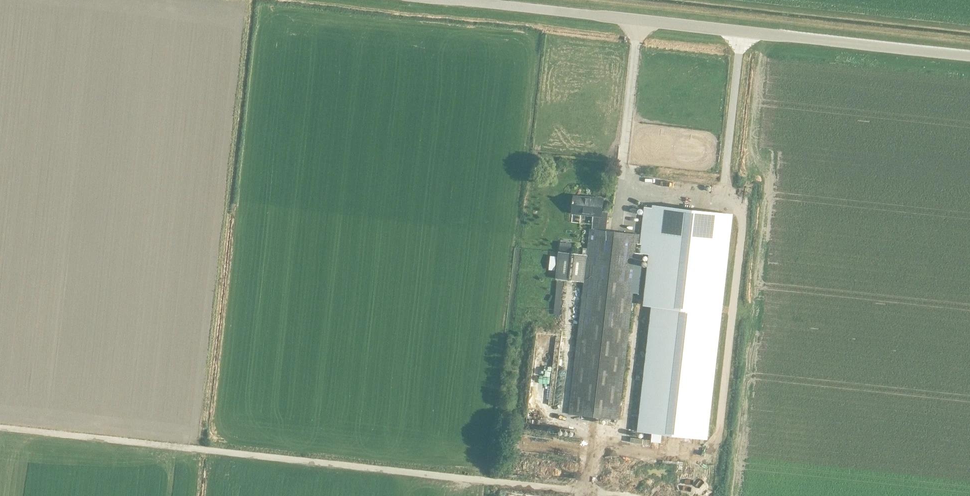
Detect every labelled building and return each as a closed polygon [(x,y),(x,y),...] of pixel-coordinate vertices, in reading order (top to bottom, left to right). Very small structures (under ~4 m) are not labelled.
[(593,216),(592,230),(606,231),(608,217),(601,216),(603,199),(591,197),(590,198),(574,196),(572,213),(593,216)] [(640,243),(638,243),(638,249),(640,249),(632,315),(649,316),(636,437),(704,445),(730,214),(651,206),(651,208),(644,207),(640,243)] [(587,255),(584,282),(569,414),(619,420),(638,249),(638,243),(639,235),(606,231),(592,230),(590,229),(587,255)] [(559,252),(556,279),(584,282),(587,255),(559,252)]
